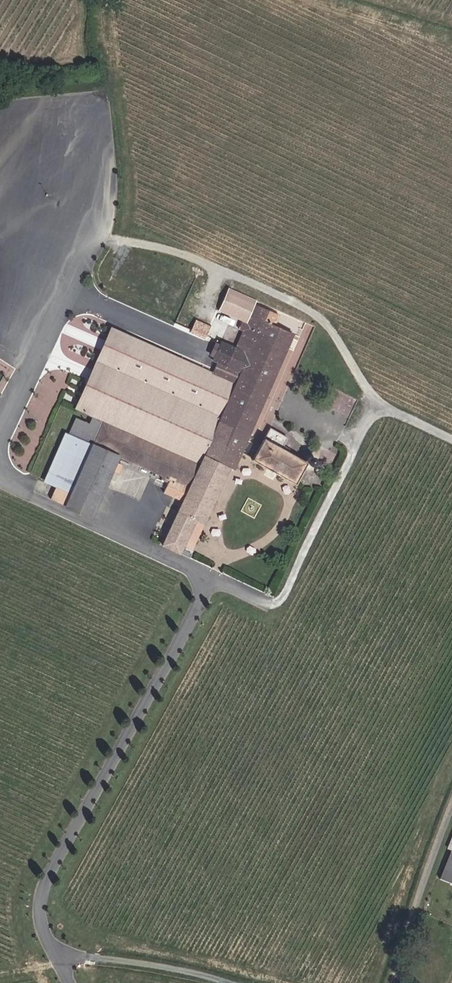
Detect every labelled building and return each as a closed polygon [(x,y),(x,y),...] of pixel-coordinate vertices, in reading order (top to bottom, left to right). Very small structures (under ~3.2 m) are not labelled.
[(252,347),(291,367),(310,330),(291,320),(296,311),(275,299),(252,347)] [(190,332),(206,339),(211,325),(195,318),(190,332)] [(229,325),(219,344),(243,355),(253,336),(229,325)] [(120,463),(123,458),(173,482),(194,492),(188,504),(166,547),(191,559),(240,458),(244,460),(291,367),(252,347),(245,359),(244,359),(234,376),(224,371),(219,381),(106,326),(68,403),(98,418),(93,427),(83,422),(76,436),(72,435),(50,482),(60,487),(75,494),(68,507),(94,519),(116,472),(121,474),(126,467),(120,463)] [(309,456),(306,461),(286,450),(292,439),(272,427),(253,462),(297,486),(308,465),(313,467),(317,464),(318,459),(314,455),(309,456)] [(167,494),(188,504),(194,492),(173,482),(167,494)] [(54,500),(68,507),(75,494),(60,487),(54,500)] [(451,883),(451,854),(443,879),(451,883)]
